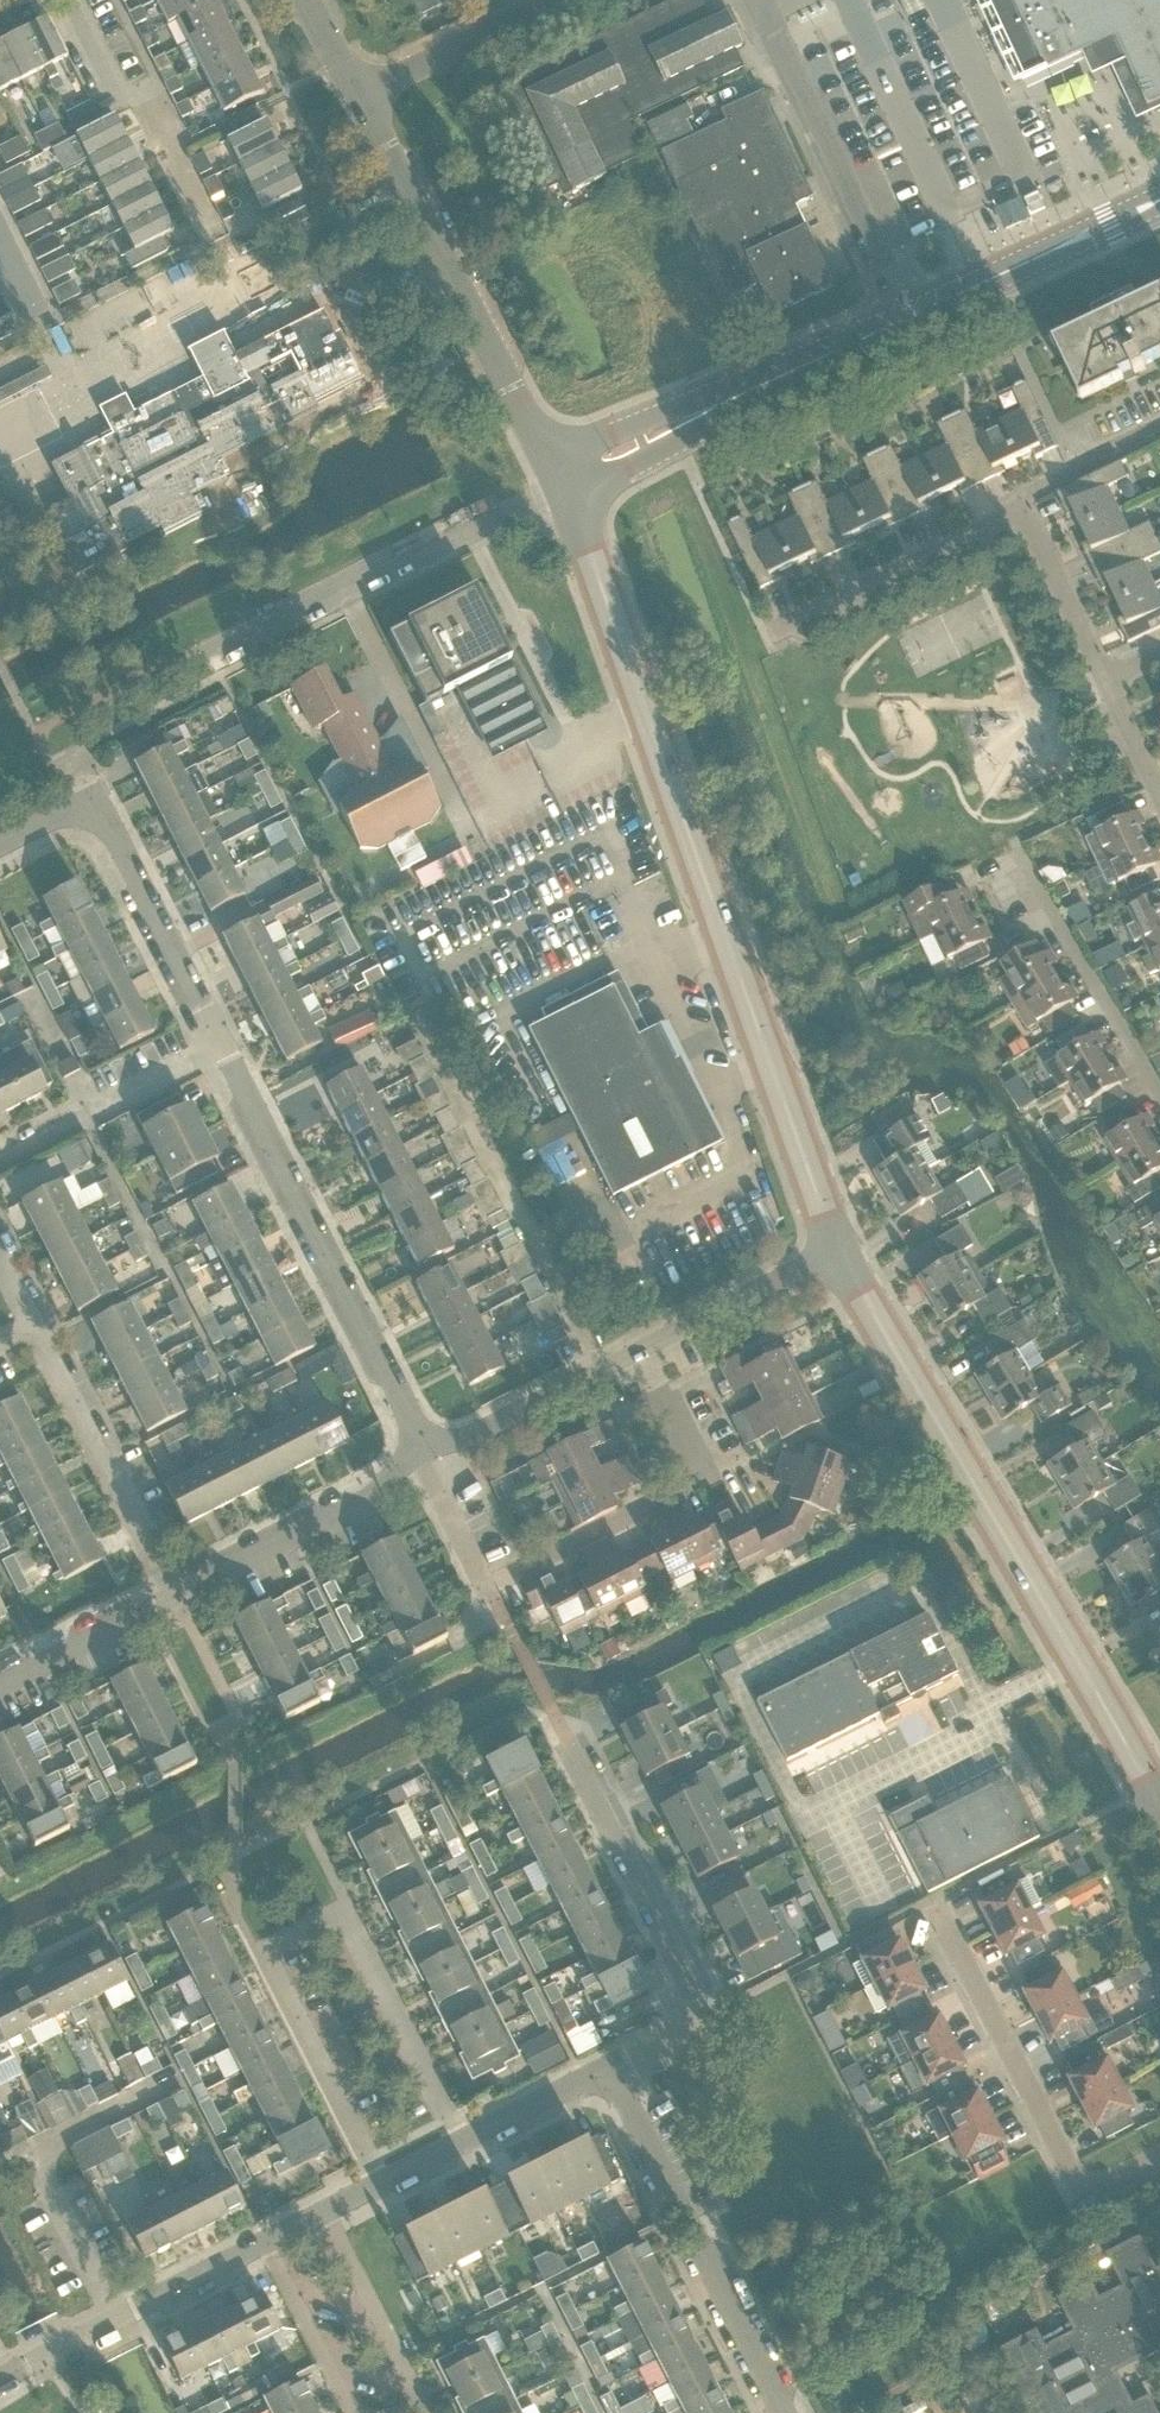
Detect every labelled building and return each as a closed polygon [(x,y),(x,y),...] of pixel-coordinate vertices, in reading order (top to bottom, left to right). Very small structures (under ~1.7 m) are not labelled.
[(168,24),(177,20),(176,19),(206,4),(204,0),(156,0),(168,24)] [(177,20),(188,43),(227,23),(215,0),(213,0),(206,4),(176,19),(177,20)] [(500,85),(539,164),(549,185),(567,177),(574,191),(606,177),(604,174),(642,156),(627,122),(643,114),(743,67),(734,50),(743,46),(727,13),(710,21),(700,0),(678,0),(500,85)] [(1024,80),(1093,48),(1104,71),(1127,60),(1149,107),(1159,101),(1159,0),(987,0),(1024,80)] [(141,8),(129,14),(135,26),(147,20),(141,8)] [(25,30),(43,67),(50,80),(58,75),(52,63),(68,55),(49,18),(26,30),(25,30)] [(227,23),(188,43),(200,65),(238,46),(227,23)] [(2,42),(21,79),(43,67),(25,30),(2,42)] [(153,32),(141,38),(147,50),(159,44),(153,32)] [(21,79),(2,42),(0,43),(0,90),(21,79)] [(238,46),(200,65),(212,88),(250,69),(238,46)] [(165,55),(153,61),(159,73),(171,67),(165,55)] [(212,88),(224,112),(262,93),(250,69),(212,88)] [(176,77),(164,84),(171,95),(182,89),(176,77)] [(660,152),(729,298),(759,284),(772,314),(833,286),(794,204),(813,195),(764,90),(721,111),(726,121),(660,152)] [(188,100),(176,106),(182,118),(194,112),(188,100)] [(90,101),(67,113),(75,129),(98,117),(90,101)] [(659,150),(693,133),(687,121),(694,118),(687,104),(646,125),(659,150)] [(114,116),(77,135),(89,159),(127,140),(114,116)] [(227,140),(239,164),(278,144),(266,120),(227,140)] [(55,146),(67,140),(58,124),(46,130),(55,146)] [(43,152),(55,146),(46,130),(35,136),(43,152)] [(0,147),(0,152),(7,164),(29,153),(21,136),(0,147)] [(127,140),(89,159),(100,182),(138,162),(127,140)] [(289,167),(278,144),(239,164),(251,187),(289,167)] [(192,159),(200,175),(212,169),(204,153),(192,159)] [(138,162),(100,182),(112,204),(150,185),(138,162)] [(1,192),(29,178),(22,164),(0,175),(0,189),(1,192)] [(302,191),(289,167),(251,187),(263,210),(302,191)] [(203,182),(212,198),(224,192),(215,176),(203,182)] [(150,185),(112,204),(123,227),(161,208),(150,185)] [(33,187),(6,201),(13,215),(40,201),(33,187)] [(1032,215),(1046,209),(1039,192),(1025,198),(1032,215)] [(227,199),(215,205),(223,221),(235,215),(227,199)] [(1007,229),(1031,218),(1022,199),(999,210),(1007,229)] [(135,250),(125,255),(132,269),(167,251),(161,238),(174,232),(161,208),(123,227),(135,250)] [(45,210),(18,224),(25,238),(52,224),(45,210)] [(29,247),(36,261),(64,247),(57,233),(29,247)] [(68,256),(41,270),(48,283),(75,269),(68,256)] [(190,274),(179,284),(189,295),(200,285),(190,274)] [(346,293),(339,280),(326,286),(333,299),(346,293)] [(74,281),(54,291),(61,304),(81,294),(74,281)] [(1083,399),(1125,379),(1123,375),(1134,370),(1136,374),(1147,369),(1145,364),(1159,357),(1159,291),(1055,342),(1083,399)] [(357,315),(350,301),(337,308),(344,322),(357,315)] [(215,462),(318,410),(296,366),(304,362),(295,344),(273,355),(275,357),(243,373),(223,333),(188,351),(201,379),(134,413),(125,394),(99,408),(113,435),(51,466),(69,500),(50,510),(66,541),(60,544),(75,575),(126,549),(124,545),(159,527),(164,537),(201,518),(191,499),(225,481),(215,462)] [(44,362),(31,369),(37,382),(50,375),(44,362)] [(1036,458),(1059,447),(1028,381),(1013,389),(1023,410),(1000,421),(1018,459),(1033,451),(1036,458)] [(953,417),(984,483),(1007,472),(1004,466),(1018,459),(1000,421),(978,432),(968,410),(953,417)] [(926,457),(944,494),(959,487),(962,494),(984,483),(953,417),(938,424),(948,446),(926,457)] [(878,453),(910,519),(932,508),(929,501),(944,494),(926,457),(903,467),(893,446),(878,453)] [(852,492),(870,530),(884,523),(887,529),(910,519),(878,453),(864,460),(874,482),(852,492)] [(1075,513),(1082,527),(1120,509),(1109,487),(1130,477),(1123,461),(1057,492),(1068,516),(1075,513)] [(804,489),(835,554),(858,543),(855,537),(870,530),(852,492),(829,503),(819,482),(804,489)] [(777,528),(795,566),(810,559),(813,565),(835,554),(804,489),(789,496),(799,517),(777,528)] [(1093,568),(1159,536),(1152,522),(1130,532),(1120,509),(1082,527),(1089,542),(1083,545),(1093,568)] [(744,517),(729,525),(760,590),(783,579),(780,573),(795,566),(777,528),(754,539),(744,517)] [(1118,602),(1155,584),(1145,561),(1159,554),(1159,539),(1159,536),(1093,568),(1104,590),(1110,587),(1118,602)] [(1129,643),(1159,628),(1159,594),(1155,584),(1118,602),(1125,617),(1118,620),(1129,643)] [(461,686),(495,753),(524,738),(523,736),(534,730),(528,717),(529,717),(503,665),(508,662),(474,594),(391,637),(426,704),(461,686)] [(325,670),(292,687),(313,729),(323,724),(341,759),(335,762),(334,761),(318,782),(336,817),(341,810),(360,847),(381,846),(429,821),(440,809),(422,773),(428,770),(401,717),(385,736),(378,739),(355,695),(341,702),(325,670)] [(240,722),(224,729),(232,746),(248,738),(240,722)] [(257,756),(248,739),(237,745),(246,762),(257,756)] [(148,789),(183,772),(175,758),(189,751),(184,742),(171,749),(170,747),(135,765),(148,789)] [(148,789),(156,806),(161,814),(195,796),(187,781),(201,774),(196,765),(183,772),(148,789)] [(273,787),(265,771),(254,777),(262,792),(273,787)] [(273,787),(262,792),(270,809),(281,804),(273,787)] [(195,796),(161,814),(173,838),(207,820),(218,815),(206,791),(195,796)] [(1095,834),(1087,839),(1098,862),(1146,840),(1134,815),(1131,816),(1125,802),(1096,816),(1102,830),(1095,833),(1095,834)] [(220,844),(207,820),(173,838),(185,862),(220,844)] [(298,835),(290,820),(279,825),(287,841),(298,835)] [(298,835),(287,841),(296,858),(307,852),(298,835)] [(1133,894),(1159,881),(1159,877),(1155,866),(1157,865),(1146,840),(1098,862),(1109,886),(1118,882),(1119,884),(1126,880),(1133,894)] [(185,862),(197,886),(232,869),(220,844),(185,862)] [(465,850),(446,859),(453,873),(472,863),(465,850)] [(245,894),(232,869),(197,886),(210,911),(245,894)] [(286,891),(294,907),(319,894),(312,879),(286,891)] [(975,917),(963,892),(960,893),(954,880),(925,893),(905,904),(911,916),(909,917),(921,943),(936,936),(975,917)] [(1065,882),(1055,887),(1061,899),(1071,895),(1065,882)] [(79,884),(44,901),(53,918),(39,925),(43,932),(57,926),(91,908),(79,884)] [(1129,927),(1136,942),(1145,938),(1149,947),(1159,941),(1159,894),(1138,904),(1144,918),(1137,921),(1137,923),(1129,927)] [(333,901),(307,915),(312,925),(338,911),(333,901)] [(57,926),(61,934),(65,942),(52,949),(56,957),(69,950),(103,932),(91,908),(57,926)] [(224,938),(236,963),(285,938),(286,937),(278,922),(277,923),(272,913),(224,938)] [(980,928),(975,917),(936,936),(949,961),(956,957),(963,970),(991,956),(985,943),(995,938),(988,925),(980,928)] [(331,925),(339,940),(350,935),(342,919),(331,925)] [(14,934),(21,947),(32,941),(25,928),(14,934)] [(69,950),(70,952),(82,974),(116,957),(103,932),(69,950)] [(350,935),(339,940),(347,957),(358,952),(350,935)] [(236,963),(249,987),(297,962),(285,938),(236,963)] [(32,941),(21,947),(27,959),(38,954),(32,941)] [(1149,947),(1153,955),(1144,959),(1151,975),(1159,971),(1159,941),(1149,947)] [(1060,979),(1060,978),(1045,954),(1043,956),(1036,943),(1002,963),(1009,975),(999,982),(1013,1006),(1023,1000),(1060,979)] [(82,974),(92,996),(94,999),(128,981),(116,957),(82,974)] [(261,1011),(296,994),(288,978),(302,971),(297,962),(249,987),(261,1011)] [(689,1074),(664,1023),(647,1032),(618,975),(559,1006),(562,1013),(529,1030),(613,1195),(688,1157),(691,1157),(722,1141),(688,1074),(689,1074)] [(39,982),(45,994),(56,989),(50,976),(39,982)] [(1060,979),(1023,1000),(1013,1006),(1028,1030),(1044,1020),(1052,1033),(1079,1017),(1072,1004),(1074,1003),(1060,979)] [(20,981),(8,987),(13,998),(26,992),(20,981)] [(94,999),(98,1006),(106,1023),(140,1005),(128,981),(94,999)] [(261,1011),(274,1036),(308,1018),(322,1011),(313,995),(309,987),(296,994),(261,1011)] [(56,989),(45,994),(52,1007),(63,1002),(56,989)] [(106,1023),(120,1050),(154,1032),(140,1005),(106,1023)] [(66,1029),(72,1042),(83,1037),(71,1011),(60,1016),(66,1029)] [(274,1036),(286,1060),(320,1042),(312,1026),(326,1019),(322,1011),(308,1018),(274,1036)] [(376,1030),(368,1012),(329,1030),(337,1047),(376,1030)] [(1108,1060),(1094,1036),(1092,1037),(1084,1025),(1057,1041),(1064,1054),(1046,1065),(1060,1089),(1072,1082),(1108,1060)] [(83,1037),(72,1042),(79,1055),(90,1049),(83,1037)] [(0,1056),(24,1103),(46,1092),(44,1087),(53,1083),(31,1040),(0,1056)] [(0,1115),(24,1103),(0,1056),(0,1114),(0,1115)] [(419,1071),(430,1066),(425,1056),(414,1061),(419,1071)] [(57,1065),(64,1078),(80,1070),(73,1057),(57,1065)] [(1123,1084),(1108,1060),(1072,1082),(1086,1106),(1093,1102),(1101,1115),(1128,1098),(1121,1085),(1123,1084)] [(430,1066),(419,1071),(424,1081),(435,1076),(430,1066)] [(326,1086),(339,1112),(374,1095),(361,1069),(326,1086)] [(1032,1093),(1016,1103),(1021,1112),(1037,1102),(1032,1093)] [(137,1116),(156,1155),(204,1131),(191,1105),(185,1108),(178,1095),(137,1116)] [(339,1112),(353,1138),(387,1120),(374,1095),(339,1112)] [(1141,1119),(1133,1106),(1106,1123),(1113,1135),(1106,1140),(1120,1164),(1157,1142),(1143,1118),(1141,1119)] [(445,1123),(456,1117),(451,1107),(439,1112),(445,1123)] [(456,1117),(445,1123),(450,1134),(461,1128),(456,1117)] [(916,1117),(891,1132),(875,1141),(886,1163),(874,1170),(888,1193),(928,1169),(937,1164),(925,1143),(930,1140),(916,1117)] [(387,1120),(353,1138),(366,1164),(400,1146),(387,1120)] [(218,1157),(204,1131),(156,1155),(176,1194),(218,1173),(211,1161),(218,1157)] [(996,1133),(980,1142),(989,1158),(1005,1149),(996,1133)] [(1150,1196),(1159,1190),(1159,1147),(1157,1142),(1120,1164),(1134,1186),(1127,1190),(1136,1205),(1150,1196)] [(366,1164),(379,1190),(413,1172),(400,1146),(366,1164)] [(471,1174),(482,1169),(477,1158),(466,1164),(471,1174)] [(482,1169),(471,1174),(476,1185),(487,1180),(482,1169)] [(928,1169),(888,1193),(901,1216),(930,1199),(942,1219),(968,1204),(959,1189),(956,1183),(941,1192),(928,1169)] [(379,1190),(392,1215),(427,1198),(413,1172),(379,1190)] [(983,1175),(959,1189),(968,1204),(969,1206),(992,1192),(983,1175)] [(37,1230),(75,1210),(59,1178),(21,1198),(37,1230)] [(110,1179),(98,1185),(109,1208),(121,1202),(110,1179)] [(246,1213),(232,1185),(191,1206),(205,1234),(246,1213)] [(392,1215),(405,1241),(440,1223),(427,1198),(392,1215)] [(1159,1230),(1159,1201),(1134,1217),(1142,1231),(1156,1223),(1159,1230)] [(50,1257),(89,1237),(75,1210),(37,1230),(50,1257)] [(492,1215),(497,1225),(507,1220),(502,1210),(492,1215)] [(218,1260),(259,1239),(246,1213),(205,1234),(194,1239),(200,1253),(211,1247),(218,1260)] [(166,1219),(154,1226),(160,1238),(172,1232),(166,1219)] [(405,1241),(419,1267),(453,1249),(440,1223),(405,1241)] [(969,1258),(965,1257),(962,1259),(958,1252),(972,1244),(959,1223),(933,1239),(946,1260),(917,1276),(931,1299),(977,1272),(969,1258)] [(124,1238),(130,1250),(141,1244),(135,1232),(124,1238)] [(503,1239),(508,1249),(519,1243),(514,1233),(503,1239)] [(64,1284),(103,1264),(89,1237),(50,1257),(64,1284)] [(218,1260),(232,1287),(273,1266),(259,1239),(218,1260)] [(147,1256),(141,1244),(130,1250),(136,1262),(147,1256)] [(176,1267),(181,1279),(193,1273),(207,1266),(202,1255),(176,1267)] [(103,1264),(64,1284),(78,1311),(117,1292),(103,1264)] [(415,1283),(429,1309),(463,1291),(449,1265),(415,1283)] [(232,1287),(237,1297),(245,1314),(286,1293),(273,1266),(232,1287)] [(931,1299),(945,1322),(973,1305),(984,1323),(1011,1307),(998,1286),(983,1295),(979,1288),(982,1286),(984,1283),(977,1272),(931,1299)] [(199,1285),(193,1273),(181,1279),(187,1291),(199,1285)] [(530,1290),(540,1285),(534,1275),(525,1280),(530,1290)] [(540,1285),(530,1290),(536,1300),(545,1295),(540,1285)] [(476,1317),(463,1291),(429,1309),(442,1335),(476,1317)] [(245,1314),(259,1341),(300,1320),(286,1293),(245,1314)] [(169,1305),(175,1316),(186,1310),(180,1299),(169,1305)] [(92,1323),(106,1351),(145,1331),(131,1303),(92,1323)] [(186,1310),(175,1316),(181,1328),(192,1322),(186,1310)] [(202,1321),(208,1333),(220,1326),(214,1315),(202,1321)] [(490,1343),(476,1317),(442,1335),(456,1361),(490,1343)] [(259,1341),(273,1368),(314,1347),(300,1320),(259,1341)] [(1019,1321),(993,1337),(1004,1357),(975,1374),(989,1397),(1030,1373),(1016,1350),(1031,1341),(1019,1321)] [(225,1338),(220,1326),(208,1333),(213,1344),(225,1338)] [(551,1332),(556,1341),(566,1336),(561,1326),(551,1332)] [(159,1357),(145,1331),(106,1351),(119,1377),(159,1357)] [(456,1361),(469,1386),(503,1369),(490,1343),(456,1361)] [(768,1360),(761,1346),(720,1366),(734,1393),(753,1383),(758,1393),(804,1370),(792,1347),(768,1360)] [(195,1358),(201,1370),(213,1364),(207,1352),(195,1358)] [(172,1384),(159,1357),(119,1377),(133,1404),(172,1384)] [(310,1358),(295,1365),(303,1380),(318,1373),(310,1358)] [(219,1376),(213,1364),(201,1370),(207,1382),(219,1376)] [(241,1368),(229,1375),(235,1386),(247,1380),(241,1368)] [(292,1369),(280,1375),(285,1387),(298,1381),(292,1369)] [(815,1393),(804,1370),(758,1393),(763,1403),(733,1418),(740,1431),(815,1393)] [(1042,1393),(1030,1373),(989,1397),(1003,1420),(1032,1402),(1043,1421),(1070,1405),(1057,1384),(1042,1393)] [(268,1381),(273,1393),(285,1387),(280,1375),(268,1381)] [(133,1404),(147,1432),(186,1412),(172,1384),(133,1404)] [(1090,1388),(1076,1396),(1082,1405),(1095,1397),(1090,1388)] [(776,1429),(781,1440),(827,1417),(815,1393),(740,1431),(746,1444),(776,1429)] [(1106,1393),(1094,1401),(1099,1410),(1112,1403),(1106,1393)] [(238,1396),(226,1402),(232,1414),(244,1408),(238,1396)] [(20,1398),(0,1408),(0,1438),(32,1422),(20,1398)] [(214,1408),(220,1420),(232,1414),(226,1402),(214,1408)] [(329,1404),(301,1418),(321,1456),(348,1442),(329,1404)] [(1091,1411),(1064,1427),(1076,1446),(1047,1463),(1061,1486),(1103,1461),(1093,1444),(1106,1436),(1091,1411)] [(294,1470),(321,1456),(301,1418),(274,1431),(294,1470)] [(541,1457),(553,1481),(593,1460),(586,1446),(620,1429),(615,1419),(541,1457)] [(2,1455),(3,1458),(0,1460),(0,1467),(6,1464),(44,1445),(32,1422),(0,1438),(0,1451),(2,1455)] [(184,1423),(172,1429),(178,1441),(190,1436),(184,1423)] [(172,1429),(161,1434),(167,1447),(178,1441),(172,1429)] [(267,1483),(294,1470),(274,1431),(248,1445),(267,1483)] [(56,1468),(44,1445),(6,1464),(14,1480),(6,1484),(10,1491),(18,1487),(56,1468)] [(221,1458),(240,1497),(267,1483),(248,1445),(221,1458)] [(783,1454),(779,1466),(841,1488),(849,1464),(809,1448),(804,1461),(783,1454)] [(593,1460),(553,1481),(565,1504),(639,1466),(632,1454),(599,1471),(593,1460)] [(214,1510),(240,1497),(221,1458),(194,1472),(214,1510)] [(1116,1484),(1103,1461),(1061,1486),(1075,1509),(1103,1492),(1114,1511),(1141,1495),(1129,1476),(1116,1484)] [(565,1504),(577,1527),(617,1507),(611,1495),(644,1478),(639,1466),(565,1504)] [(791,1499),(782,1514),(802,1539),(819,1510),(831,1514),(841,1488),(779,1466),(774,1479),(795,1487),(791,1499)] [(67,1490),(56,1468),(18,1487),(26,1502),(18,1506),(21,1514),(29,1510),(67,1490)] [(194,1472),(166,1486),(186,1524),(214,1510),(194,1472)] [(79,1513),(67,1490),(29,1510),(37,1526),(29,1530),(33,1537),(41,1533),(79,1513)] [(665,1510),(698,1575),(721,1563),(711,1545),(724,1538),(711,1511),(687,1523),(678,1503),(665,1510)] [(724,1538),(740,1570),(778,1551),(764,1524),(750,1530),(744,1519),(733,1524),(723,1505),(711,1511),(724,1538)] [(1121,1524),(1133,1544),(1105,1561),(1119,1584),(1159,1559),(1147,1537),(1159,1530),(1159,1529),(1148,1508),(1121,1524)] [(663,1569),(672,1588),(698,1575),(665,1510),(652,1516),(662,1536),(639,1547),(652,1574),(663,1569)] [(91,1536),(79,1513),(41,1533),(52,1556),(91,1536)] [(764,1524),(778,1551),(802,1539),(782,1514),(764,1524)] [(10,1549),(4,1536),(0,1538),(0,1554),(10,1549)] [(103,1560),(91,1536),(52,1556),(60,1572),(52,1576),(56,1583),(64,1579),(64,1580),(103,1560)] [(410,1563),(397,1537),(360,1555),(369,1574),(357,1580),(361,1588),(373,1582),(410,1563)] [(623,1607),(647,1594),(647,1593),(652,1590),(648,1583),(643,1585),(641,1580),(652,1574),(639,1547),(615,1559),(606,1539),(593,1546),(623,1607)] [(600,1619),(623,1607),(593,1546),(580,1552),(590,1572),(566,1584),(587,1624),(587,1623),(599,1617),(600,1619)] [(22,1572),(15,1559),(4,1565),(11,1578),(22,1572)] [(1159,1559),(1119,1584),(1132,1607),(1159,1590),(1159,1559)] [(422,1587),(410,1563),(373,1582),(386,1606),(422,1587)] [(556,1589),(546,1569),(520,1582),(533,1609),(547,1602),(564,1636),(587,1624),(566,1584),(556,1589)] [(22,1572),(11,1578),(17,1590),(28,1585),(22,1572)] [(325,1590),(331,1603),(343,1597),(336,1584),(325,1590)] [(385,1636),(398,1630),(435,1611),(422,1587),(386,1606),(394,1622),(381,1628),(385,1636)] [(318,1590),(307,1595),(315,1611),(326,1606),(318,1590)] [(234,1620),(247,1645),(285,1626),(277,1612),(289,1606),(284,1597),(273,1603),(272,1600),(234,1620)] [(336,1613),(343,1626),(354,1620),(347,1608),(336,1613)] [(398,1630),(404,1641),(406,1645),(393,1652),(399,1663),(448,1637),(435,1611),(398,1630)] [(892,1706),(955,1674),(954,1672),(953,1672),(924,1615),(755,1701),(785,1761),(878,1714),(883,1724),(897,1716),(892,1706)] [(672,1616),(663,1620),(668,1629),(670,1632),(678,1628),(677,1625),(672,1616)] [(321,1624),(327,1637),(338,1631),(332,1618),(321,1624)] [(354,1620),(343,1626),(349,1639),(360,1633),(354,1620)] [(297,1651),(285,1626),(247,1645),(259,1670),(297,1651)] [(338,1631),(327,1637),(333,1649),(344,1644),(338,1631)] [(259,1670),(272,1695),(310,1676),(297,1651),(259,1670)] [(339,1660),(345,1673),(356,1667),(350,1654),(339,1660)] [(374,1688),(397,1676),(389,1662),(366,1674),(374,1688)] [(159,1689),(146,1664),(111,1682),(124,1707),(159,1689)] [(321,1670),(310,1676),(272,1695),(284,1720),(322,1701),(314,1684),(325,1678),(321,1670)] [(172,1714),(159,1689),(124,1707),(136,1732),(172,1714)] [(634,1752),(678,1730),(667,1708),(673,1705),(665,1691),(639,1704),(646,1716),(622,1728),(634,1752)] [(718,1708),(727,1704),(721,1691),(712,1696),(718,1708)] [(69,1704),(76,1717),(87,1711),(80,1699),(69,1704)] [(725,1721),(734,1716),(727,1704),(718,1708),(725,1721)] [(51,1713),(57,1726),(68,1720),(62,1708),(51,1713)] [(184,1739),(172,1714),(136,1732),(149,1757),(184,1739)] [(32,1754),(24,1739),(37,1732),(33,1724),(20,1730),(19,1728),(0,1738),(0,1770),(32,1754)] [(690,1754),(678,1730),(634,1752),(646,1776),(690,1754)] [(86,1740),(93,1752),(104,1747),(98,1734),(86,1740)] [(149,1757),(153,1765),(157,1772),(143,1779),(148,1789),(197,1764),(184,1739),(149,1757)] [(69,1750),(76,1762),(87,1757),(80,1744),(69,1750)] [(485,1793),(499,1786),(535,1768),(523,1744),(487,1762),(496,1780),(482,1788),(485,1793)] [(32,1754),(0,1770),(0,1780),(8,1797),(44,1779),(36,1763),(50,1756),(45,1747),(32,1754)] [(93,1752),(99,1765),(110,1760),(104,1747),(93,1752)] [(59,1771),(44,1779),(8,1797),(21,1822),(57,1804),(49,1788),(62,1781),(60,1779),(80,1769),(77,1763),(59,1771)] [(91,1765),(80,1771),(82,1775),(88,1787),(99,1781),(91,1765)] [(535,1768),(499,1786),(485,1793),(487,1797),(501,1789),(512,1811),(548,1792),(535,1768)] [(758,1788),(768,1783),(761,1771),(752,1775),(758,1788)] [(106,1778),(113,1791),(124,1786),(117,1773),(106,1778)] [(1006,1776),(921,1820),(913,1805),(889,1817),(888,1815),(887,1816),(926,1892),(1037,1836),(1006,1776)] [(88,1787),(95,1800),(106,1794),(99,1781),(88,1787)] [(765,1801),(774,1796),(768,1783),(758,1788),(765,1801)] [(674,1831),(713,1812),(718,1809),(706,1785),(700,1788),(662,1807),(674,1831)] [(401,1786),(387,1793),(394,1806),(408,1798),(401,1786)] [(560,1817),(548,1792),(512,1811),(521,1828),(507,1836),(510,1842),(524,1835),(560,1817)] [(458,1795),(447,1801),(454,1813),(465,1808),(458,1795)] [(71,1797),(57,1804),(21,1822),(34,1847),(70,1829),(61,1811),(74,1804),(71,1797)] [(454,1813),(460,1826),(471,1821),(465,1808),(454,1813)] [(356,1851),(360,1849),(367,1864),(411,1841),(396,1810),(380,1818),(378,1814),(365,1820),(367,1824),(348,1834),(356,1851)] [(443,1810),(432,1815),(439,1828),(450,1823),(443,1810)] [(768,1828),(776,1824),(778,1823),(771,1810),(762,1815),(768,1828)] [(686,1854),(724,1835),(713,1812),(674,1831),(686,1854)] [(573,1841),(560,1817),(524,1835),(537,1860),(573,1841)] [(439,1828),(445,1841),(456,1835),(450,1823),(439,1828)] [(1075,1833),(1061,1840),(1068,1852),(1082,1845),(1075,1833)] [(724,1835),(686,1854),(698,1878),(736,1859),(724,1835)] [(411,1841),(367,1864),(375,1879),(371,1881),(379,1896),(427,1872),(411,1841)] [(585,1866),(573,1841),(537,1860),(549,1884),(585,1866)] [(483,1843),(472,1849),(478,1862),(489,1856),(483,1843)] [(478,1862),(484,1874),(495,1869),(489,1856),(478,1862)] [(549,1884),(562,1909),(598,1891),(585,1866),(549,1884)] [(474,1870),(463,1876),(469,1889),(480,1883),(474,1870)] [(379,1896),(387,1912),(391,1910),(398,1925),(442,1902),(427,1872),(379,1896)] [(990,1929),(1028,1909),(1040,1903),(1028,1878),(1015,1884),(1014,1882),(1013,1883),(1014,1885),(1010,1887),(1003,1874),(976,1888),(983,1901),(979,1903),(978,1901),(976,1902),(990,1929)] [(463,1876),(448,1883),(454,1896),(469,1889),(463,1876)] [(802,1894),(810,1890),(812,1889),(805,1876),(803,1877),(795,1881),(802,1894)] [(1096,1881),(1088,1886),(1094,1898),(1103,1893),(1096,1881)] [(469,1889),(476,1902),(487,1896),(480,1883),(469,1889)] [(752,1890),(714,1909),(725,1933),(764,1914),(752,1890)] [(508,1891),(497,1897),(503,1910),(514,1904),(508,1891)] [(610,1915),(598,1891),(562,1909),(575,1933),(610,1915)] [(402,1942),(406,1949),(410,1957),(458,1933),(442,1902),(398,1925),(406,1940),(402,1942)] [(503,1910),(509,1922),(520,1917),(514,1904),(503,1910)] [(167,1925),(180,1950),(216,1932),(203,1907),(167,1925)] [(725,1933),(738,1957),(752,1950),(764,1973),(801,1954),(777,1907),(764,1914),(725,1933)] [(1034,1921),(1028,1909),(990,1929),(1004,1956),(1005,1955),(1004,1953),(1009,1951),(1016,1964),(1042,1950),(1035,1937),(1040,1935),(1041,1937),(1042,1936),(1041,1934),(1043,1933),(1036,1920),(1034,1921)] [(623,1940),(610,1915),(575,1933),(587,1958),(623,1940)] [(911,1964),(897,1937),(896,1938),(897,1940),(893,1942),(886,1928),(859,1942),(866,1956),(861,1958),(860,1956),(859,1957),(861,1961),(853,1965),(864,1988),(911,1964)] [(228,1956),(216,1932),(180,1950),(192,1975),(228,1956)] [(505,1932),(494,1938),(501,1951),(512,1945),(505,1932)] [(421,1971),(422,1971),(429,1986),(473,1963),(458,1933),(410,1957),(418,1973),(421,1971)] [(532,1939),(521,1945),(527,1958),(539,1952),(532,1939)] [(581,1981),(585,1990),(635,1964),(623,1940),(587,1958),(595,1973),(581,1981)] [(501,1951),(507,1963),(518,1958),(512,1945),(501,1951)] [(86,1958),(104,1993),(129,1980),(111,1946),(86,1958)] [(527,1958),(534,1971),(545,1965),(539,1952),(527,1958)] [(192,1975),(205,1999),(241,1981),(228,1956),(192,1975)] [(127,1963),(134,1975),(145,1970),(138,1957),(127,1963)] [(86,1958),(62,1971),(79,2005),(104,1993),(86,1958)] [(1060,1971),(1059,1969),(1058,1969),(1059,1971),(1054,1973),(1048,1960),(1021,1974),(1028,1987),(1023,1990),(1022,1988),(1021,1988),(1035,2015),(1073,1996),(1067,1984),(1069,1983),(1062,1969),(1060,1971)] [(437,2001),(433,2003),(441,2018),(489,1994),(473,1963),(429,1986),(437,2001)] [(598,2015),(613,2008),(648,1990),(635,1964),(585,1990),(598,2015)] [(887,2011),(888,2010),(887,2008),(891,2006),(898,2018),(925,2004),(918,1992),(923,1989),(924,1991),(925,1991),(911,1964),(864,1988),(877,2013),(885,2008),(887,2011)] [(1135,1966),(1123,1973),(1129,1985),(1142,1979),(1135,1966)] [(145,1970),(134,1975),(140,1988),(151,1983),(145,1970)] [(37,1983),(54,2018),(70,2010),(77,2025),(87,2020),(79,2005),(62,1971),(37,1983)] [(253,2005),(241,1981),(205,1999),(186,2009),(194,2024),(199,2021),(203,2030),(217,2023),(253,2005)] [(37,1983),(13,1995),(30,2030),(54,2018),(37,1983)] [(552,2006),(563,2000),(557,1988),(546,1993),(552,2006)] [(536,1993),(525,1998),(531,2011),(542,2005),(536,1993)] [(441,2018),(448,2034),(452,2032),(460,2047),(504,2024),(503,2022),(496,2008),(489,1994),(441,2018)] [(6,2042),(22,2034),(29,2049),(38,2044),(30,2030),(13,1995),(0,2002),(0,2030),(6,2042)] [(1073,1996),(1035,2015),(1049,2042),(1050,2041),(1049,2040),(1054,2037),(1060,2050),(1087,2036),(1080,2023),(1085,2021),(1086,2023),(1087,2022),(1086,2020),(1088,2019),(1081,2006),(1079,2007),(1073,1996)] [(509,2001),(496,2008),(503,2022),(515,2015),(509,2001)] [(578,2029),(566,2004),(555,2010),(567,2035),(578,2029)] [(898,2032),(912,2059),(950,2039),(936,2012),(935,2013),(936,2015),(932,2017),(925,2004),(898,2018),(904,2031),(900,2033),(899,2031),(898,2032)] [(265,2029),(253,2005),(217,2023),(230,2048),(265,2029)] [(531,2011),(537,2024),(548,2018),(542,2005),(531,2011)] [(163,2006),(152,2012),(158,2024),(169,2019),(163,2006)] [(158,2024),(164,2037),(176,2032),(169,2019),(158,2024)] [(460,2047),(467,2062),(464,2064),(472,2080),(491,2071),(493,2075),(506,2068),(504,2064),(520,2056),(504,2024),(460,2047)] [(278,2054),(265,2029),(230,2048),(237,2061),(226,2067),(231,2078),(242,2072),(278,2054)] [(14,2057),(6,2042),(0,2030),(0,2065),(14,2057)] [(1115,2032),(1101,2038),(1106,2050),(1120,2043),(1115,2032)] [(930,2081),(937,2094),(964,2080),(957,2067),(962,2065),(963,2067),(964,2066),(950,2039),(912,2059),(913,2061),(905,2065),(918,2090),(927,2085),(926,2083),(930,2081)] [(1066,2075),(1080,2102),(1118,2082),(1112,2070),(1114,2069),(1107,2056),(1105,2057),(1104,2055),(1103,2055),(1104,2057),(1099,2060),(1092,2047),(1066,2061),(1072,2074),(1068,2076),(1067,2074),(1066,2075)] [(187,2053),(176,2059),(183,2072),(194,2066),(187,2053)] [(278,2054),(242,2072),(249,2085),(233,2093),(239,2104),(254,2096),(290,2078),(278,2054)] [(152,2061),(140,2067),(147,2079),(158,2074),(152,2061)] [(104,2065),(84,2076),(98,2103),(118,2092),(104,2065)] [(194,2066),(183,2072),(189,2084),(200,2079),(194,2066)] [(129,2072),(135,2085),(147,2079),(140,2067),(129,2072)] [(41,2102),(58,2093),(47,2072),(30,2080),(41,2102)] [(303,2102),(290,2078),(254,2096),(267,2121),(303,2102)] [(938,2141),(951,2134),(989,2114),(975,2088),(974,2088),(975,2090),(971,2093),(964,2080),(937,2094),(938,2095),(932,2098),(938,2109),(925,2115),(938,2141)] [(1093,2128),(1095,2128),(1094,2126),(1098,2124),(1105,2137),(1132,2123),(1125,2110),(1129,2107),(1130,2109),(1132,2109),(1131,2107),(1133,2106),(1126,2092),(1124,2093),(1118,2082),(1080,2102),(1093,2128)] [(87,2109),(98,2103),(92,2090),(81,2096),(87,2109)] [(185,2090),(172,2097),(178,2107),(190,2101),(185,2090)] [(14,2107),(17,2118),(25,2136),(27,2140),(45,2132),(30,2100),(14,2107)] [(315,2126),(303,2102),(267,2121),(279,2145),(315,2126)] [(202,2108),(208,2121),(219,2116),(213,2103),(202,2108)] [(158,2104),(145,2110),(151,2121),(163,2115),(158,2104)] [(955,2147),(962,2160),(964,2159),(965,2161),(966,2161),(965,2159),(970,2156),(976,2168),(963,2174),(968,2182),(1007,2162),(996,2142),(1001,2140),(1002,2142),(1003,2141),(989,2114),(951,2134),(957,2146),(955,2147)] [(208,2121),(215,2134),(226,2129),(219,2116),(208,2121)] [(25,2136),(17,2118),(2,2126),(0,2128),(0,2134),(6,2145),(25,2136)] [(124,2122),(111,2129),(117,2140),(129,2133),(124,2122)] [(279,2145),(286,2159),(272,2166),(278,2177),(328,2152),(315,2126),(279,2145)] [(110,2128),(74,2146),(87,2172),(98,2166),(106,2182),(130,2169),(110,2128)] [(558,2151),(583,2199),(621,2179),(599,2135),(574,2148),(572,2144),(558,2151)] [(237,2151),(226,2157),(232,2169),(244,2164),(237,2151)] [(535,2167),(557,2211),(583,2199),(558,2151),(544,2158),(546,2162),(535,2167)] [(496,2187),(518,2231),(557,2211),(535,2167),(533,2163),(518,2171),(520,2175),(496,2187)] [(232,2169),(239,2182),(250,2177),(244,2164),(232,2169)] [(202,2186),(219,2221),(245,2208),(227,2173),(202,2186)] [(195,2233),(219,2221),(202,2186),(177,2198),(195,2233)] [(455,2203),(457,2207),(479,2251),(518,2231),(496,2187),(478,2196),(476,2192),(455,2203)] [(170,2246),(195,2233),(177,2198),(152,2211),(170,2246)] [(431,2215),(455,2263),(479,2251),(457,2207),(447,2212),(445,2208),(431,2215)] [(127,2224),(144,2259),(170,2246),(152,2211),(127,2224)] [(394,2239),(416,2283),(455,2263),(431,2215),(416,2222),(418,2226),(394,2239)] [(1151,2395),(1134,2404),(1114,2364),(1145,2348),(1149,2357),(1159,2352),(1159,2268),(1158,2269),(1141,2236),(1106,2253),(1123,2287),(1102,2298),(1093,2281),(1058,2299),(1075,2332),(1047,2346),(1039,2330),(994,2353),(1010,2386),(1020,2381),(1028,2397),(1018,2402),(1024,2412),(1159,2412),(1151,2395)] [(397,2252),(389,2237),(378,2242),(386,2257),(397,2252)] [(607,2261),(619,2285),(655,2267),(643,2242),(607,2261)] [(589,2244),(576,2251),(582,2262),(595,2255),(589,2244)] [(619,2285),(627,2302),(628,2302),(614,2309),(618,2317),(632,2310),(668,2292),(655,2267),(619,2285)] [(500,2289),(488,2296),(494,2307),(506,2300),(500,2289)] [(680,2316),(668,2292),(632,2310),(644,2335),(680,2316)] [(237,2307),(255,2343),(281,2329),(263,2293),(237,2307)] [(569,2297),(558,2303),(564,2315),(575,2310),(569,2297)] [(212,2319),(230,2355),(245,2347),(251,2358),(259,2353),(254,2343),(255,2343),(237,2307),(212,2319)] [(564,2315),(571,2328),(582,2323),(575,2310),(564,2315)] [(692,2341),(680,2316),(644,2335),(652,2350),(638,2357),(643,2366),(656,2359),(692,2341)] [(446,2317),(436,2322),(441,2333),(452,2327),(446,2317)] [(187,2331),(206,2368),(223,2359),(230,2373),(237,2370),(230,2355),(212,2319),(187,2331)] [(554,2326),(543,2332),(549,2345),(560,2339),(554,2326)] [(206,2368),(187,2331),(162,2344),(181,2380),(206,2368)] [(541,2332),(524,2341),(531,2354),(548,2345),(541,2332)] [(444,2378),(448,2376),(456,2391),(500,2369),(484,2337),(468,2345),(466,2341),(453,2348),(455,2352),(436,2362),(444,2378)] [(549,2345),(555,2357),(567,2352),(560,2339),(549,2345)] [(705,2365),(692,2341),(656,2359),(669,2383),(705,2365)] [(593,2345),(582,2351),(589,2363),(600,2358),(593,2345)] [(589,2363),(595,2376),(606,2371),(600,2358),(589,2363)] [(275,2386),(296,2376),(289,2363),(268,2373),(275,2386)] [(705,2365),(669,2383),(677,2399),(663,2406),(667,2412),(671,2412),(681,2408),(717,2389),(705,2365)] [(500,2369),(456,2391),(463,2406),(459,2408),(462,2412),(488,2412),(515,2399),(500,2369)] [(245,2386),(252,2398),(266,2391),(260,2378),(245,2386)] [(271,2412),(299,2412),(313,2406),(300,2380),(264,2398),(271,2412)] [(245,2386),(238,2390),(224,2397),(230,2409),(252,2398),(245,2386)] [(585,2388),(573,2393),(580,2406),(591,2400),(585,2388)] [(717,2389),(681,2408),(684,2412),(729,2412),(717,2389)] [(608,2412),(611,2412),(619,2409),(613,2396),(602,2402),(608,2412)] [(210,2405),(214,2412),(221,2412),(228,2409),(222,2398),(210,2405)] [(515,2399),(488,2412),(522,2412),(515,2399)] [(620,2410),(622,2412),(648,2412),(641,2399),(620,2410)] [(583,2412),(597,2412),(591,2400),(580,2406),(583,2412)] [(900,2410),(901,2412),(915,2412),(925,2408),(921,2400),(900,2410)]
